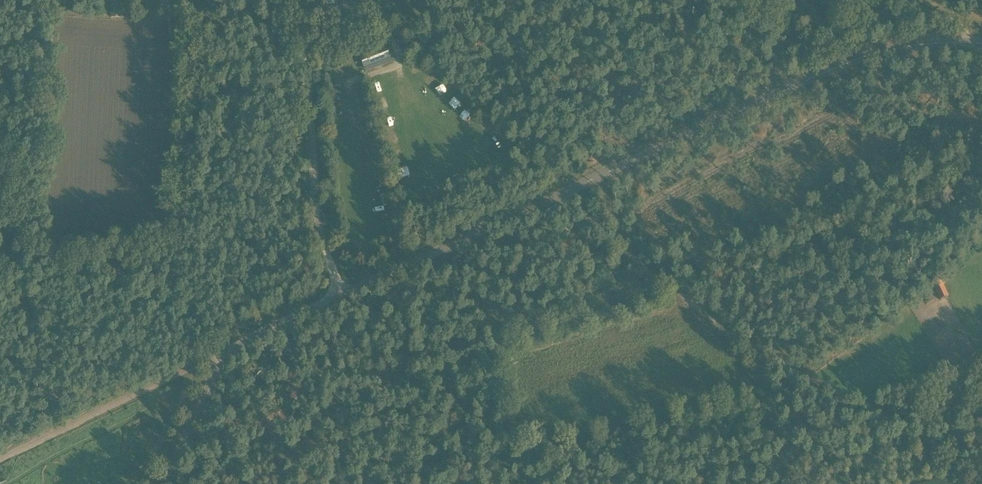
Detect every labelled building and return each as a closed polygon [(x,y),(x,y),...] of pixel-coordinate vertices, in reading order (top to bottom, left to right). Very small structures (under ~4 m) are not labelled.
[(110,18),(119,18),(119,2),(110,2),(110,18)] [(384,43),(358,54),(362,65),(389,54),(384,43)] [(948,297),(941,282),(933,286),(940,301),(948,297)]
